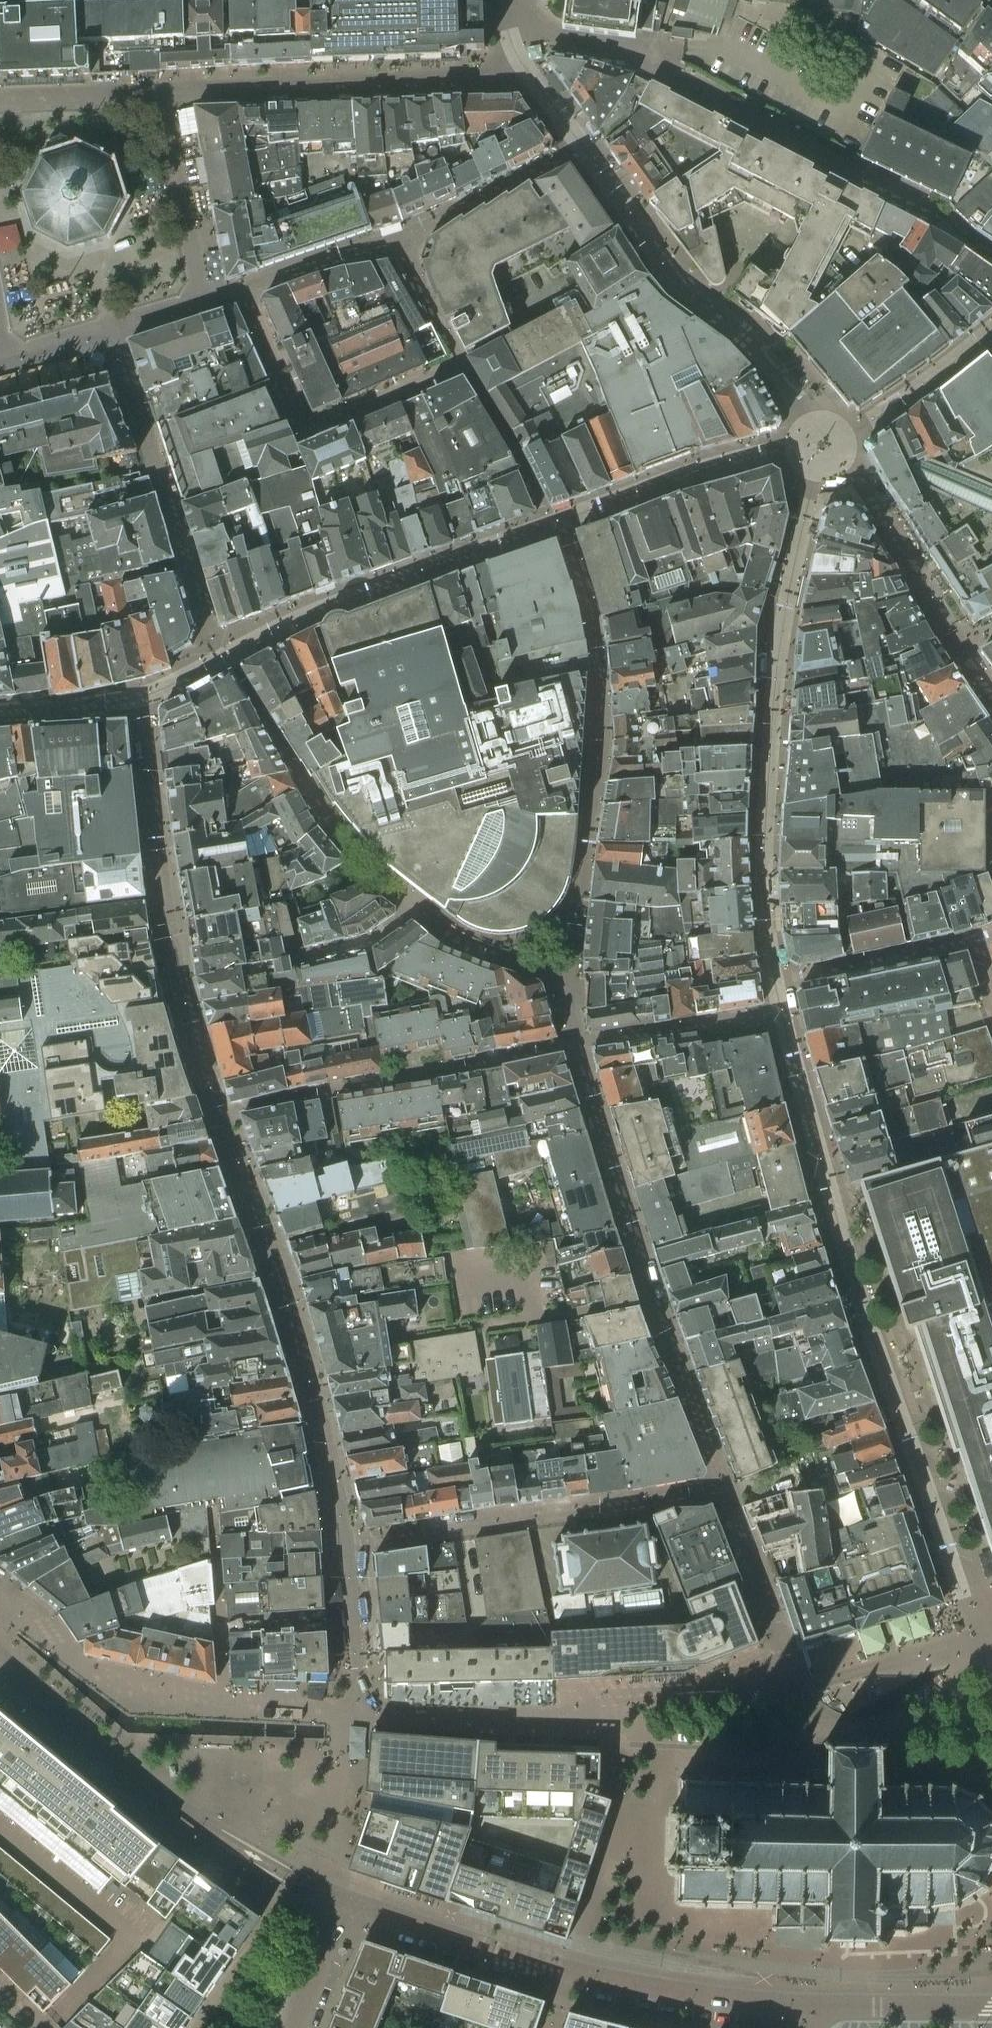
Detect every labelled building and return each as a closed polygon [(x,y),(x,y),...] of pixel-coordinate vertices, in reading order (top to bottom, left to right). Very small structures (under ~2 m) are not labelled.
[(161,52),(186,51),(185,1),(185,0),(119,0),(75,1),(74,6),(76,6),(79,57),(90,56),(90,43),(108,42),(113,42),(114,54),(131,53),(161,52)] [(185,1),(186,51),(196,50),(196,39),(211,39),(224,38),(224,0),(185,1)] [(255,33),(254,0),(230,0),(230,5),(231,33),(255,33)] [(255,33),(255,38),(295,36),(296,45),(296,46),(308,45),(307,41),(313,41),(311,0),(254,0),(255,33)] [(313,41),(314,62),(464,57),(464,50),(485,49),(484,5),(458,6),(458,0),(311,0),(313,41)] [(653,32),(657,0),(567,0),(564,21),(653,32)] [(672,10),(686,15),(691,0),(676,0),(672,10)] [(861,15),(863,0),(805,0),(804,7),(861,15)] [(982,7),(973,0),(863,0),(861,15),(859,33),(934,77),(957,42),(953,39),(959,31),(963,33),(982,7)] [(90,56),(79,57),(76,6),(74,6),(1,10),(1,11),(0,18),(0,37),(0,58),(1,77),(91,74),(90,56)] [(972,89),(991,67),(991,16),(988,12),(940,82),(960,102),(972,89)] [(671,37),(691,40),(692,30),(672,27),(671,37)] [(186,51),(161,52),(161,68),(161,69),(170,69),(172,69),(196,68),(214,67),(213,47),(211,48),(211,39),(196,39),(196,50),(186,51)] [(296,45),(284,46),(285,64),(314,63),(314,62),(313,41),(307,41),(308,45),(296,46),(296,45)] [(256,65),(285,64),(284,46),(283,46),(257,47),(256,47),(256,65)] [(230,47),(213,47),(214,67),(232,66),(231,48),(230,48),(230,47)] [(232,66),(256,65),(256,47),(231,48),(232,66)] [(161,68),(161,52),(131,53),(131,69),(161,68)] [(99,56),(90,56),(91,74),(100,74),(100,63),(99,56)] [(548,62),(571,93),(589,62),(583,61),(554,56),(550,56),(549,57),(548,57),(548,58),(547,58),(547,59),(547,60),(547,61),(548,62)] [(608,68),(589,62),(571,93),(584,111),(608,68)] [(979,100),(965,114),(955,105),(943,116),(927,100),(938,89),(933,84),(906,67),(856,155),(899,176),(937,194),(976,231),(991,241),(991,107),(979,100)] [(972,89),(991,101),(991,67),(972,89)] [(608,68),(584,111),(601,136),(602,135),(603,137),(628,115),(632,110),(634,103),(635,97),(625,92),(633,75),(608,68)] [(634,103),(644,108),(669,123),(665,129),(653,137),(655,139),(640,150),(642,152),(622,166),(649,202),(678,235),(675,236),(709,284),(710,286),(712,288),(714,289),(716,289),(718,289),(720,288),(721,286),(723,283),(723,280),(715,250),(708,221),(744,204),(788,227),(801,234),(777,280),(759,271),(757,272),(751,267),(731,294),(782,333),(787,337),(788,335),(857,276),(838,254),(851,229),(869,238),(869,239),(871,239),(874,230),(885,205),(884,205),(823,173),(813,168),(704,110),(633,75),(625,92),(635,97),(634,103)] [(536,120),(518,96),(461,98),(467,146),(493,134),(496,139),(536,120)] [(461,98),(432,99),(439,150),(458,196),(484,184),(469,151),(467,146),(461,98)] [(386,162),(389,174),(414,164),(413,155),(439,150),(432,99),(424,99),(380,101),(386,162)] [(380,101),(353,102),(357,153),(358,178),(390,177),(389,174),(386,162),(380,101)] [(296,104),(299,141),(300,153),(323,154),(323,156),(325,157),(332,157),(334,155),(357,153),(353,102),(296,104)] [(280,105),(283,144),(299,141),(296,104),(280,105)] [(242,131),(268,130),(268,127),(266,105),(238,106),(242,131)] [(280,105),(266,105),(268,127),(268,130),(268,138),(270,146),(283,144),(280,105)] [(268,138),(268,130),(242,131),(238,106),(204,107),(195,108),(181,111),(184,136),(200,133),(235,128),(236,133),(241,132),(242,134),(247,134),(247,137),(249,138),(268,138)] [(628,122),(605,140),(610,147),(622,166),(642,152),(640,150),(655,139),(653,137),(665,129),(669,123),(644,108),(628,122)] [(536,120),(496,139),(493,134),(467,146),(469,151),(484,184),(509,173),(551,151),(552,151),(554,143),(553,143),(537,120),(536,120)] [(235,128),(200,133),(205,157),(270,146),(268,138),(249,138),(247,137),(247,134),(242,134),(241,132),(236,133),(235,128)] [(25,194),(29,205),(37,230),(70,247),(105,236),(123,203),(111,167),(78,150),(71,152),(68,144),(62,141),(51,144),(48,151),(51,159),(43,161),(25,194)] [(283,144),(270,146),(205,157),(210,184),(301,168),(300,156),(300,153),(299,141),(283,144)] [(458,196),(439,150),(413,155),(414,164),(428,209),(458,196)] [(428,209),(414,164),(389,174),(390,177),(393,192),(402,221),(428,209)] [(584,186),(570,166),(442,233),(442,232),(427,241),(421,259),(427,275),(428,275),(439,298),(441,297),(452,313),(447,316),(451,325),(466,351),(510,327),(498,289),(544,266),(548,271),(612,227),(597,204),(593,205),(582,189),(584,186)] [(210,184),(216,210),(303,194),(303,191),(301,168),(210,184)] [(373,232),(374,231),(359,188),(359,182),(344,182),(342,176),(303,191),(303,194),(216,210),(230,280),(259,270),(259,269),(372,231),(373,232)] [(390,177),(358,178),(359,182),(359,188),(374,231),(403,222),(402,221),(393,192),(390,177)] [(885,203),(884,205),(885,205),(874,230),(871,239),(869,245),(871,247),(882,254),(893,235),(905,241),(916,221),(886,206),(887,204),(885,203)] [(882,254),(877,258),(897,273),(909,285),(903,291),(910,298),(913,296),(951,345),(968,331),(937,296),(932,290),(941,282),(933,276),(910,258),(929,228),(916,221),(905,241),(893,235),(882,254)] [(956,279),(991,309),(991,268),(965,249),(929,228),(910,258),(933,276),(942,265),(956,278),(956,279)] [(567,266),(596,314),(597,314),(650,279),(649,278),(618,230),(570,261),(569,260),(564,263),(564,264),(561,266),(563,269),(567,266)] [(897,273),(877,258),(857,276),(788,335),(848,408),(852,405),(857,412),(928,363),(951,345),(913,296),(910,298),(903,291),(909,285),(897,273)] [(398,315),(410,336),(431,324),(395,262),(392,260),(371,264),(389,300),(396,311),(398,315)] [(371,264),(346,268),(355,300),(358,309),(365,328),(398,315),(396,311),(389,300),(371,264)] [(346,268),(320,275),(328,296),(322,298),(326,307),(339,337),(340,338),(365,328),(358,309),(355,300),(346,268)] [(318,310),(326,307),(322,298),(328,296),(320,275),(288,286),(298,308),(313,303),(318,310)] [(468,359),(488,393),(521,376),(553,359),(583,343),(595,374),(657,348),(655,343),(695,321),(666,299),(650,279),(597,314),(596,314),(594,315),(594,313),(584,318),(571,293),(561,299),(565,307),(502,341),(468,359)] [(937,296),(968,331),(991,310),(991,309),(956,279),(937,296)] [(298,308),(288,286),(265,294),(263,300),(283,344),(312,332),(318,346),(339,337),(326,307),(318,310),(313,303),(298,308)] [(223,311),(244,370),(261,363),(250,338),(249,338),(248,334),(238,306),(223,311)] [(219,367),(209,370),(221,401),(251,390),(244,370),(223,311),(201,318),(219,367)] [(398,315),(365,328),(340,338),(339,337),(318,346),(342,401),(378,386),(425,366),(410,336),(398,315)] [(140,366),(147,392),(179,380),(183,378),(182,375),(194,371),(195,375),(209,370),(219,367),(201,318),(180,324),(131,341),(140,366)] [(637,474),(702,449),(672,382),(697,369),(713,398),(726,390),(725,387),(750,369),(728,345),(695,321),(655,343),(657,348),(595,374),(622,441),(624,440),(637,474)] [(312,332),(283,344),(311,408),(318,411),(342,401),(318,346),(312,332)] [(585,426),(611,485),(635,475),(622,441),(595,374),(583,343),(553,359),(521,376),(488,393),(504,417),(564,384),(571,380),(585,426)] [(939,392),(955,422),(958,420),(974,439),(969,443),(971,446),(969,447),(975,459),(991,450),(991,350),(939,392)] [(244,370),(251,390),(269,382),(261,363),(244,370)] [(736,441),(713,398),(697,369),(672,382),(702,449),(703,450),(736,441)] [(713,398),(736,441),(757,436),(742,402),(734,388),(755,374),(755,373),(755,374),(750,369),(725,387),(726,390),(713,398)] [(158,425),(221,401),(209,370),(195,375),(194,371),(182,375),(183,378),(179,380),(147,392),(158,425)] [(41,448),(47,478),(96,468),(95,461),(138,452),(117,403),(111,373),(17,397),(0,401),(0,459),(41,448)] [(742,402),(757,436),(772,432),(777,430),(779,428),(780,426),(781,425),(781,422),(781,419),(755,374),(734,388),(742,402)] [(422,396),(433,424),(477,398),(466,381),(465,380),(464,380),(464,379),(463,379),(462,379),(461,379),(422,396)] [(513,430),(548,410),(587,494),(611,485),(585,426),(571,380),(564,384),(504,417),(513,430)] [(177,482),(180,495),(213,485),(207,464),(225,460),(223,454),(246,446),(244,440),(288,424),(269,382),(251,390),(221,401),(158,425),(177,482)] [(955,422),(939,392),(922,403),(957,468),(975,459),(969,447),(971,446),(969,443),(974,439),(958,420),(955,422)] [(476,534),(433,424),(422,396),(401,405),(413,433),(420,449),(439,496),(455,543),(476,534)] [(476,534),(504,523),(484,469),(512,457),(477,398),(433,424),(476,534)] [(922,403),(906,417),(905,418),(928,465),(963,478),(991,491),(991,450),(975,459),(957,468),(922,403)] [(401,405),(377,415),(390,448),(394,460),(404,456),(397,440),(413,433),(401,405)] [(538,436),(570,500),(587,494),(548,410),(513,430),(520,445),(538,436)] [(367,457),(390,448),(377,415),(359,422),(360,423),(355,425),(367,457)] [(900,454),(928,465),(905,418),(889,430),(886,432),(899,455),(900,454)] [(258,469),(262,481),(307,468),(298,448),(288,424),(244,440),(246,446),(254,470),(258,469)] [(319,440),(298,448),(307,468),(262,481),(249,485),(261,517),(261,516),(269,514),(270,514),(290,508),(301,538),(309,536),(319,532),(323,545),(334,585),(373,572),(355,517),(363,515),(347,469),(368,460),(367,457),(355,425),(354,426),(354,425),(334,434),(333,433),(319,439),(319,440)] [(963,478),(928,465),(900,454),(899,455),(886,432),(869,444),(866,453),(868,456),(878,475),(897,469),(911,477),(912,477),(918,483),(920,482),(920,483),(931,489),(954,499),(976,510),(991,517),(991,491),(963,478)] [(533,468),(552,507),(570,500),(538,436),(520,445),(533,468)] [(204,496),(221,490),(248,481),(249,485),(262,481),(258,469),(254,470),(246,446),(223,454),(225,460),(207,464),(213,485),(180,495),(181,498),(202,491),(204,496)] [(394,460),(390,448),(367,457),(368,460),(388,529),(383,531),(393,564),(411,557),(394,503),(398,502),(388,463),(394,460)] [(420,449),(404,456),(430,551),(455,543),(439,496),(420,449)] [(430,551),(404,456),(394,460),(388,463),(398,502),(394,503),(411,557),(430,551)] [(526,489),(512,457),(484,469),(504,523),(535,512),(526,489)] [(388,529),(368,460),(347,469),(363,515),(355,517),(373,572),(393,564),(383,531),(388,529)] [(6,490),(3,478),(15,476),(13,465),(0,468),(0,466),(0,491),(6,490)] [(779,473),(775,471),(772,469),(735,480),(741,501),(761,495),(765,509),(785,505),(779,473)] [(887,490),(907,518),(925,507),(933,503),(929,498),(922,501),(923,503),(911,477),(897,469),(878,475),(887,490)] [(42,494),(48,521),(62,579),(80,575),(82,586),(90,584),(106,582),(123,579),(126,572),(144,569),(170,561),(171,562),(174,561),(173,559),(174,559),(173,555),(172,556),(167,537),(168,537),(162,519),(157,500),(155,495),(153,488),(150,481),(149,476),(133,481),(131,474),(119,477),(109,479),(109,480),(93,484),(69,489),(42,494)] [(969,627),(991,614),(991,517),(976,510),(954,499),(931,489),(920,483),(920,482),(918,483),(912,477),(911,477),(923,503),(922,501),(929,498),(933,503),(954,537),(930,553),(969,627)] [(66,479),(39,485),(42,494),(69,489),(66,479)] [(741,501),(735,480),(705,488),(726,551),(740,546),(753,546),(745,513),(744,513),(741,502),(741,501)] [(249,485),(248,481),(221,490),(228,515),(230,514),(230,516),(246,510),(250,522),(249,523),(252,532),(259,530),(265,549),(249,555),(264,612),(290,601),(275,556),(272,547),(265,526),(261,517),(249,485)] [(48,521),(42,494),(39,485),(6,490),(0,491),(0,539),(26,528),(48,521)] [(705,488),(681,494),(704,560),(712,587),(740,589),(726,551),(705,488)] [(230,516),(230,514),(228,515),(221,490),(204,496),(184,502),(194,536),(224,526),(223,522),(227,522),(231,521),(230,516)] [(685,565),(704,560),(681,494),(665,500),(682,554),(685,565)] [(624,516),(655,603),(712,587),(704,560),(685,565),(682,554),(665,500),(624,516)] [(925,507),(907,518),(929,553),(930,552),(930,553),(954,537),(933,503),(925,507)] [(787,516),(785,505),(765,509),(760,510),(760,509),(745,513),(753,546),(778,554),(787,516)] [(838,507),(833,509),(831,505),(827,507),(824,510),(821,513),(825,516),(822,520),(821,525),(820,530),(869,544),(877,539),(875,536),(862,516),(858,511),(854,509),(848,507),(843,506),(838,507)] [(290,551),(275,556),(290,601),(313,593),(296,540),(301,538),(290,508),(270,514),(279,545),(282,546),(288,545),(290,551)] [(643,607),(644,607),(655,603),(624,516),(609,522),(630,589),(637,587),(643,607)] [(2,627),(24,622),(20,605),(37,602),(43,601),(66,596),(62,579),(48,521),(26,528),(0,539),(0,621),(2,627)] [(239,537),(236,531),(235,531),(231,521),(227,522),(223,522),(224,526),(228,545),(235,543),(238,542),(239,537)] [(577,533),(582,550),(583,549),(598,596),(603,618),(643,607),(637,587),(630,589),(609,522),(577,533)] [(228,545),(224,526),(194,536),(205,571),(227,564),(232,563),(227,545),(228,545)] [(245,619),(264,612),(249,555),(246,544),(245,537),(242,527),(236,529),(236,531),(239,537),(238,542),(235,543),(239,561),(232,563),(227,564),(245,619)] [(819,536),(815,553),(871,562),(890,568),(895,566),(877,539),(869,544),(820,530),(819,536)] [(309,536),(301,538),(296,540),(313,593),(334,585),(323,545),(314,548),(309,536)] [(507,642),(495,645),(481,650),(496,693),(579,675),(589,673),(585,642),(579,609),(572,583),(564,559),(558,540),(488,564),(507,642)] [(766,593),(778,554),(753,546),(740,546),(726,551),(740,589),(746,590),(766,593)] [(872,576),(873,583),(900,578),(895,566),(890,568),(871,562),(815,553),(814,555),(813,559),(814,559),(811,573),(810,573),(809,576),(872,576)] [(245,619),(227,564),(205,571),(221,623),(227,626),(245,619)] [(488,564),(474,569),(495,645),(507,642),(488,564)] [(458,575),(481,650),(495,645),(474,569),(458,575)] [(170,670),(172,669),(169,658),(192,644),(196,634),(178,574),(142,581),(147,594),(152,612),(155,611),(157,617),(156,618),(161,634),(170,670)] [(75,587),(82,586),(80,575),(62,579),(66,596),(43,601),(45,613),(46,613),(49,635),(42,636),(42,645),(45,664),(50,690),(51,696),(83,691),(84,691),(74,638),(86,636),(75,587)] [(496,693),(481,650),(458,575),(430,586),(465,708),(498,701),(496,693)] [(876,601),(873,583),(872,576),(809,576),(809,577),(810,577),(803,610),(847,605),(876,601)] [(908,593),(900,578),(873,583),(876,601),(908,593)] [(86,636),(103,633),(115,684),(145,678),(124,585),(123,579),(106,582),(90,584),(82,586),(75,587),(86,636)] [(170,670),(161,634),(156,618),(157,617),(155,611),(152,612),(147,594),(142,581),(124,585),(145,678),(146,678),(170,670)] [(465,708),(430,586),(320,627),(342,688),(356,684),(361,702),(343,708),(349,727),(338,731),(346,754),(343,756),(344,758),(315,775),(334,805),(335,804),(364,841),(389,868),(395,872),(395,871),(446,911),(447,909),(458,914),(457,917),(462,921),(467,924),(473,927),(478,929),(484,930),(490,932),(496,932),(501,933),(507,932),(513,932),(518,931),(524,929),(529,927),(534,924),(539,921),(544,918),(549,914),(553,910),(557,905),(560,900),(563,895),(565,890),(567,884),(569,878),(571,879),(577,832),(578,816),(576,816),(573,807),(577,805),(574,794),(578,793),(575,781),(579,780),(575,769),(580,767),(576,756),(580,755),(577,743),(581,742),(578,731),(582,730),(579,718),(583,717),(580,705),(584,704),(580,693),(584,692),(580,676),(579,676),(579,675),(496,693),(498,701),(465,708)] [(712,587),(655,603),(644,607),(653,640),(656,653),(664,651),(755,628),(764,602),(763,602),(766,593),(746,590),(740,589),(712,587)] [(916,608),(908,593),(876,601),(879,619),(916,608)] [(45,613),(43,601),(37,602),(20,605),(24,622),(2,627),(5,642),(15,695),(16,695),(17,696),(50,690),(45,664),(37,665),(32,638),(42,636),(49,635),(46,613),(45,613)] [(879,619),(876,601),(847,605),(851,623),(842,625),(800,631),(799,631),(795,674),(864,661),(876,659),(881,658),(878,640),(883,638),(879,619)] [(851,623),(847,605),(803,610),(800,631),(842,625),(851,623)] [(644,607),(643,607),(603,618),(606,635),(605,635),(608,649),(653,640),(644,607)] [(925,623),(916,608),(879,619),(883,638),(925,623)] [(15,695),(5,642),(2,627),(0,621),(0,696),(15,695)] [(935,640),(925,623),(883,638),(878,640),(881,658),(894,656),(935,640)] [(291,641),(327,721),(329,721),(338,731),(349,727),(343,708),(361,702),(356,684),(342,688),(320,627),(315,630),(291,641)] [(664,651),(667,662),(672,677),(708,665),(755,656),(755,628),(664,651)] [(84,691),(115,684),(103,633),(86,636),(74,638),(84,691)] [(656,653),(653,640),(608,649),(611,672),(667,662),(664,651),(656,653)] [(910,697),(917,694),(921,693),(915,682),(952,666),(935,640),(894,656),(897,668),(902,667),(910,697)] [(272,651),(305,715),(313,730),(319,728),(327,721),(291,641),(272,651)] [(981,653),(991,667),(991,647),(981,653)] [(242,667),(280,729),(305,715),(272,651),(242,667)] [(666,711),(666,720),(716,712),(713,688),(754,680),(755,656),(708,665),(672,677),(674,684),(662,687),(666,711)] [(894,656),(881,658),(876,659),(864,661),(868,680),(874,706),(878,705),(878,702),(884,701),(910,697),(902,667),(897,668),(894,656)] [(795,674),(793,693),(868,680),(864,661),(795,674)] [(613,695),(662,687),(674,684),(672,677),(667,662),(611,672),(613,695)] [(921,693),(917,694),(925,711),(966,687),(952,666),(915,682),(921,693)] [(242,734),(263,728),(250,703),(232,673),(213,683),(225,711),(233,708),(242,734)] [(713,688),(716,712),(754,707),(754,680),(713,688)] [(792,693),(791,718),(874,706),(868,680),(793,693),(792,693)] [(226,778),(240,776),(238,770),(249,768),(248,764),(244,755),(235,736),(242,734),(233,708),(225,711),(213,683),(190,696),(198,714),(208,743),(209,748),(212,762),(221,760),(226,775),(226,778)] [(666,711),(662,687),(613,695),(613,696),(614,718),(666,711)] [(890,729),(880,733),(889,785),(966,772),(958,753),(972,745),(963,732),(988,719),(966,687),(925,711),(917,694),(910,697),(884,701),(890,729)] [(161,714),(162,728),(198,714),(190,696),(190,695),(164,707),(161,714)] [(878,705),(874,706),(791,718),(790,744),(873,736),(880,733),(890,729),(884,701),(878,702),(878,705)] [(668,731),(676,730),(752,726),(754,707),(716,712),(666,720),(668,731)] [(668,736),(668,731),(666,720),(666,711),(614,718),(615,741),(668,736)] [(165,753),(208,743),(198,714),(162,728),(165,753)] [(325,739),(319,728),(313,730),(305,715),(280,729),(301,762),(302,761),(311,777),(315,775),(344,758),(343,756),(340,750),(336,747),(325,739)] [(966,772),(975,769),(991,765),(991,725),(988,719),(963,732),(972,745),(958,753),(966,772)] [(121,722),(119,722),(100,723),(103,774),(131,768),(128,728),(121,722)] [(33,727),(39,775),(30,778),(33,795),(24,797),(30,819),(15,821),(20,845),(0,849),(0,878),(23,872),(140,857),(131,768),(103,774),(100,723),(33,727)] [(752,726),(676,730),(678,754),(680,754),(680,751),(751,748),(752,726)] [(20,781),(24,797),(33,795),(30,778),(39,775),(33,727),(12,729),(18,767),(21,767),(23,780),(20,781)] [(235,736),(244,755),(248,754),(247,749),(271,742),(263,728),(242,734),(235,736)] [(20,845),(15,821),(30,819),(24,797),(20,781),(23,780),(21,767),(18,767),(12,729),(0,730),(0,849),(20,845)] [(661,755),(678,754),(676,730),(668,731),(668,736),(615,741),(613,759),(661,755)] [(790,744),(784,808),(882,791),(881,786),(889,785),(880,733),(873,736),(790,744)] [(248,754),(244,755),(248,764),(281,761),(271,742),(247,749),(248,754)] [(208,743),(165,753),(167,772),(201,767),(202,779),(226,775),(221,760),(212,762),(209,748),(208,743)] [(682,774),(683,777),(694,776),(750,773),(751,748),(680,751),(680,754),(678,754),(661,755),(663,775),(682,774)] [(663,777),(663,775),(661,755),(613,759),(610,778),(622,777),(644,776),(644,778),(663,777)] [(281,761),(248,764),(249,768),(238,770),(240,776),(242,782),(288,773),(281,761)] [(975,769),(980,791),(991,788),(991,765),(975,769)] [(169,790),(228,783),(226,778),(226,775),(202,779),(201,767),(167,772),(169,790)] [(986,870),(985,840),(985,799),(988,799),(991,798),(991,788),(980,791),(975,769),(966,772),(889,785),(881,786),(882,791),(784,808),(780,873),(837,873),(837,876),(880,876),(886,876),(886,874),(897,873),(902,898),(940,891),(951,887),(950,883),(972,876),(986,870)] [(298,791),(288,773),(242,782),(240,776),(226,778),(228,783),(169,790),(175,836),(207,832),(206,828),(228,824),(298,791)] [(667,778),(668,799),(684,798),(748,794),(750,773),(694,776),(683,777),(681,777),(680,777),(667,778)] [(676,818),(686,816),(684,798),(668,799),(667,778),(654,780),(623,782),(608,782),(605,804),(598,843),(676,844),(676,835),(676,818)] [(254,869),(280,862),(279,858),(317,828),(298,791),(228,824),(206,828),(207,832),(175,836),(180,875),(253,864),(254,869)] [(684,798),(686,816),(691,818),(710,816),(747,813),(748,794),(684,798)] [(692,835),(693,844),(748,839),(747,813),(710,816),(691,818),(686,816),(676,818),(676,835),(686,834),(692,835)] [(280,862),(285,875),(302,868),(310,861),(308,858),(331,844),(317,828),(279,858),(280,862)] [(676,849),(693,848),(693,844),(692,835),(686,834),(676,835),(676,844),(676,849)] [(749,863),(748,839),(693,844),(693,848),(695,847),(695,859),(739,859),(739,863),(749,863)] [(592,889),(591,901),(624,904),(624,903),(636,905),(636,907),(650,908),(658,909),(681,907),(678,892),(676,861),(676,849),(676,844),(598,843),(596,861),(594,875),(593,875),(592,889)] [(326,874),(346,862),(331,844),(308,858),(310,861),(302,868),(285,875),(290,889),(291,891),(322,879),(322,880),(327,877),(326,874)] [(0,912),(0,913),(11,914),(19,913),(145,897),(145,894),(144,894),(141,869),(142,869),(140,857),(23,872),(0,878),(0,908),(0,912)] [(750,888),(749,863),(739,863),(739,859),(695,859),(695,861),(676,861),(678,892),(750,888)] [(290,889),(285,875),(280,862),(254,869),(253,864),(180,875),(189,922),(244,912),(281,904),(286,907),(282,890),(290,889)] [(986,870),(972,876),(988,924),(991,922),(991,868),(986,870)] [(887,900),(886,876),(880,876),(837,876),(837,873),(780,873),(781,906),(847,904),(887,900)] [(988,924),(972,876),(950,883),(951,887),(940,891),(953,933),(954,934),(988,924)] [(341,926),(355,916),(381,897),(365,884),(330,898),(331,901),(335,906),(341,926)] [(754,933),(750,888),(678,892),(681,907),(658,909),(650,908),(650,921),(651,921),(650,935),(683,933),(684,935),(704,932),(704,936),(753,933),(754,933)] [(953,933),(940,891),(902,898),(912,942),(953,933)] [(395,908),(381,897),(355,916),(363,929),(360,931),(362,935),(366,934),(394,914),(395,915),(395,908)] [(862,907),(879,905),(897,903),(896,899),(887,900),(847,904),(781,906),(782,929),(782,930),(786,947),(789,961),(799,966),(853,954),(847,918),(848,908),(862,907)] [(346,938),(341,926),(335,906),(331,901),(320,904),(323,912),(298,920),(305,948),(346,938)] [(591,901),(589,918),(622,921),(623,905),(636,907),(636,905),(624,903),(624,904),(591,901)] [(78,912),(63,914),(66,941),(68,940),(69,942),(99,938),(99,937),(126,934),(147,931),(147,932),(148,932),(145,903),(78,912)] [(887,947),(905,943),(897,903),(879,905),(887,947)] [(189,922),(193,949),(244,940),(244,944),(258,942),(283,938),(283,939),(295,935),(287,908),(286,907),(281,904),(244,912),(189,922)] [(872,950),(887,947),(879,905),(862,907),(872,950)] [(636,907),(636,921),(651,921),(650,921),(650,908),(636,907)] [(872,950),(862,907),(848,908),(847,918),(853,954),(872,950)] [(66,941),(63,914),(54,915),(17,920),(0,922),(0,949),(20,946),(20,947),(66,941)] [(346,938),(362,935),(360,931),(363,929),(355,916),(341,926),(346,938)] [(651,921),(636,921),(622,921),(589,918),(585,959),(634,961),(635,939),(650,940),(650,935),(651,921)] [(413,921),(373,949),(379,978),(384,978),(392,977),(391,969),(395,967),(394,962),(400,958),(430,935),(413,921)] [(127,945),(109,947),(103,942),(99,938),(69,942),(69,947),(73,970),(46,974),(42,979),(43,985),(43,987),(43,988),(45,988),(49,1014),(53,1018),(151,1000),(151,1001),(154,1000),(153,1000),(163,998),(163,1000),(165,999),(157,967),(151,943),(150,943),(149,937),(148,932),(147,932),(147,931),(126,934),(126,939),(127,945)] [(683,933),(650,935),(650,940),(661,940),(682,942),(686,969),(693,1016),(697,1015),(693,990),(690,963),(755,954),(753,933),(704,936),(704,932),(684,935),(683,933)] [(449,1018),(446,1002),(445,998),(439,996),(427,955),(436,953),(440,944),(430,935),(400,958),(394,962),(395,967),(391,969),(392,977),(429,992),(431,1004),(435,1003),(443,1045),(446,1059),(454,1057),(445,1019),(449,1018)] [(283,938),(258,942),(260,953),(246,956),(244,944),(244,940),(193,949),(197,975),(289,958),(289,957),(286,958),(283,939),(283,938)] [(664,972),(661,940),(650,940),(635,939),(634,961),(634,977),(585,975),(584,975),(584,976),(585,977),(587,984),(589,984),(586,1009),(652,999),(668,997),(664,972)] [(664,972),(686,969),(682,942),(661,940),(664,972)] [(440,944),(436,953),(427,955),(439,996),(445,998),(446,1002),(450,1001),(468,957),(440,946),(440,944)] [(299,988),(379,978),(373,949),(294,966),(299,988)] [(953,1009),(984,1003),(968,951),(937,958),(945,986),(946,986),(953,1009)] [(690,963),(693,990),(737,983),(737,980),(758,976),(758,975),(759,975),(755,954),(690,963)] [(483,991),(501,988),(506,987),(503,970),(482,963),(468,957),(450,1001),(466,998),(469,1011),(469,1012),(474,1012),(483,991)] [(281,989),(299,988),(294,966),(291,967),(289,958),(197,975),(197,976),(203,1002),(269,990),(281,989)] [(946,1010),(953,1009),(946,986),(945,986),(937,958),(919,962),(865,973),(846,977),(826,981),(802,986),(797,994),(806,1035),(830,1030),(863,1025),(884,1021),(884,1020),(900,1015),(900,1016),(929,1013),(946,1010)] [(634,977),(634,961),(585,959),(585,975),(634,977)] [(671,1020),(693,1016),(686,969),(664,972),(668,997),(671,1020)] [(533,979),(503,970),(506,987),(501,988),(505,1007),(546,998),(542,985),(539,982),(533,979)] [(0,980),(0,1021),(21,1017),(21,1019),(25,1019),(25,1018),(31,1017),(28,992),(32,992),(31,989),(30,978),(31,978),(30,974),(16,976),(16,974),(12,975),(13,978),(0,980)] [(762,1000),(758,976),(737,980),(737,983),(693,990),(697,1015),(738,1008),(758,1005),(762,1000)] [(299,988),(281,989),(286,1018),(305,1015),(361,1006),(364,1019),(373,1017),(372,1008),(388,1006),(384,978),(379,978),(299,988)] [(59,1072),(53,1037),(56,1033),(153,1015),(156,1014),(156,1015),(157,1015),(168,1021),(169,1021),(169,1020),(171,1020),(167,1007),(165,999),(163,1000),(163,998),(153,1000),(154,1000),(151,1001),(151,1000),(53,1018),(49,1014),(45,988),(43,988),(43,987),(31,989),(32,992),(28,992),(31,1017),(25,1018),(25,1019),(21,1019),(21,1017),(0,1021),(0,1082),(59,1072)] [(508,1024),(505,1007),(501,988),(483,991),(474,1012),(488,1008),(498,1049),(511,1046),(521,1044),(539,1042),(556,1038),(551,1016),(508,1024)] [(269,990),(203,1002),(210,1027),(239,1022),(240,1025),(286,1018),(281,989),(269,990)] [(655,1023),(671,1020),(668,997),(652,999),(655,1023)] [(454,1057),(477,1053),(469,1012),(469,1011),(466,998),(450,1001),(446,1002),(449,1018),(445,1019),(454,1057)] [(551,1016),(546,998),(505,1007),(508,1024),(551,1016)] [(631,1026),(655,1023),(652,999),(586,1009),(586,1011),(587,1023),(586,1023),(587,1031),(588,1030),(588,1033),(631,1026)] [(413,1051),(443,1045),(435,1003),(431,1004),(405,1009),(413,1051)] [(355,1042),(367,1039),(364,1019),(361,1006),(305,1015),(286,1018),(240,1025),(239,1022),(210,1027),(221,1064),(250,1058),(258,1056),(268,1055),(269,1057),(293,1053),(313,1049),(323,1047),(355,1042)] [(474,1012),(469,1012),(477,1053),(477,1054),(498,1049),(488,1008),(474,1012)] [(382,1057),(413,1051),(405,1009),(374,1015),(380,1047),(382,1057)] [(951,1037),(946,1010),(929,1013),(900,1016),(900,1015),(884,1020),(884,1021),(863,1025),(830,1030),(806,1035),(805,1035),(815,1069),(815,1070),(865,1059),(903,1050),(951,1037)] [(6,1170),(51,1166),(44,1122),(53,1121),(146,1105),(195,1097),(196,1097),(187,1073),(178,1043),(171,1020),(169,1020),(169,1021),(168,1021),(157,1015),(156,1015),(156,1014),(153,1015),(56,1033),(53,1037),(59,1072),(0,1082),(0,1114),(6,1170)] [(826,1107),(903,1086),(909,1107),(940,1099),(938,1091),(991,1077),(991,1043),(986,1027),(951,1037),(903,1050),(865,1059),(815,1070),(826,1107)] [(695,1033),(673,1036),(677,1057),(684,1055),(687,1075),(687,1079),(709,1075),(704,1046),(703,1046),(702,1038),(695,1033)] [(720,1045),(716,1045),(706,1046),(704,1046),(709,1075),(712,1090),(718,1123),(784,1105),(783,1103),(779,1087),(778,1087),(777,1083),(778,1083),(778,1080),(777,1080),(776,1073),(775,1067),(774,1067),(773,1060),(773,1058),(772,1058),(771,1054),(771,1053),(767,1038),(768,1038),(767,1035),(765,1036),(744,1040),(735,1042),(734,1041),(730,1042),(730,1044),(721,1045),(721,1043),(720,1044),(720,1045)] [(673,1036),(652,1039),(656,1062),(662,1061),(665,1079),(687,1075),(684,1055),(677,1057),(673,1036)] [(596,1048),(593,1049),(599,1072),(634,1066),(634,1068),(655,1064),(656,1063),(656,1062),(652,1039),(628,1043),(596,1048)] [(313,1049),(293,1053),(296,1065),(303,1064),(308,1086),(327,1082),(355,1076),(362,1075),(357,1051),(355,1042),(323,1047),(313,1049)] [(380,1047),(357,1051),(362,1075),(385,1071),(382,1057),(380,1047)] [(293,1053),(269,1057),(270,1063),(271,1071),(255,1075),(226,1082),(231,1100),(237,1103),(243,1102),(289,1090),(284,1067),(296,1065),(293,1053)] [(270,1063),(269,1057),(268,1055),(258,1056),(250,1058),(221,1064),(226,1082),(255,1075),(271,1071),(270,1063)] [(533,1061),(503,1067),(509,1101),(572,1086),(563,1055),(533,1061)] [(712,1090),(709,1075),(687,1079),(687,1075),(665,1079),(662,1061),(656,1062),(656,1063),(655,1064),(662,1100),(671,1096),(679,1130),(680,1133),(718,1123),(712,1090)] [(303,1064),(296,1065),(284,1067),(289,1090),(308,1086),(303,1064)] [(662,1100),(655,1064),(634,1068),(634,1066),(599,1072),(610,1109),(662,1100)] [(510,1107),(509,1101),(503,1067),(481,1072),(488,1110),(510,1107)] [(460,1076),(467,1115),(488,1110),(481,1072),(460,1076)] [(460,1076),(438,1080),(446,1118),(467,1115),(460,1076)] [(446,1121),(446,1118),(438,1080),(400,1086),(408,1134),(445,1127),(444,1121),(446,1121)] [(400,1086),(369,1092),(377,1139),(408,1134),(400,1086)] [(446,1118),(446,1121),(450,1140),(450,1143),(546,1120),(546,1119),(580,1109),(572,1086),(509,1101),(510,1107),(488,1110),(467,1115),(446,1118)] [(833,1128),(909,1107),(903,1086),(826,1107),(827,1108),(833,1126),(832,1126),(833,1128)] [(369,1092),(337,1097),(344,1138),(347,1155),(352,1155),(350,1143),(377,1139),(369,1092)] [(671,1096),(662,1100),(610,1109),(621,1145),(679,1130),(671,1096)] [(203,1119),(195,1097),(146,1105),(149,1130),(77,1140),(79,1156),(73,1156),(73,1164),(79,1163),(116,1158),(144,1152),(163,1149),(159,1131),(203,1119)] [(940,1099),(909,1107),(833,1128),(833,1129),(834,1129),(842,1153),(841,1153),(842,1155),(944,1128),(947,1127),(940,1099)] [(256,1155),(260,1169),(305,1159),(305,1158),(305,1159),(302,1144),(328,1139),(320,1100),(295,1105),(246,1114),(246,1113),(242,1114),(256,1155)] [(688,1172),(727,1162),(794,1145),(794,1143),(792,1143),(790,1134),(791,1134),(791,1133),(790,1133),(785,1115),(787,1115),(784,1105),(718,1123),(680,1133),(679,1133),(687,1167),(633,1183),(635,1189),(688,1172)] [(587,1132),(580,1109),(546,1119),(546,1120),(450,1143),(453,1159),(453,1160),(447,1161),(451,1180),(498,1171),(494,1154),(530,1147),(529,1143),(534,1142),(587,1132)] [(965,1124),(973,1151),(991,1145),(991,1116),(965,1124)] [(159,1131),(163,1149),(211,1141),(203,1119),(159,1131)] [(947,1137),(958,1134),(956,1126),(945,1130),(947,1137)] [(952,1157),(944,1128),(842,1155),(842,1156),(848,1174),(851,1185),(861,1182),(946,1158),(952,1157)] [(679,1130),(621,1145),(633,1183),(687,1167),(679,1133),(680,1133),(679,1130)] [(587,1132),(534,1142),(542,1166),(563,1237),(615,1229),(587,1132)] [(949,1144),(960,1141),(958,1134),(947,1137),(949,1144)] [(432,1164),(447,1161),(453,1160),(452,1160),(447,1139),(434,1143),(438,1159),(431,1161),(432,1164)] [(144,1152),(148,1182),(220,1167),(211,1141),(163,1149),(144,1152)] [(494,1154),(498,1171),(451,1180),(457,1205),(469,1250),(507,1245),(506,1242),(503,1228),(491,1182),(542,1166),(534,1142),(529,1143),(530,1147),(494,1154)] [(771,1212),(810,1202),(809,1202),(809,1201),(794,1145),(727,1162),(735,1194),(756,1188),(751,1169),(757,1167),(754,1157),(757,1156),(769,1203),(741,1210),(744,1222),(756,1218),(771,1212)] [(987,1307),(991,1305),(991,1145),(952,1157),(946,1158),(861,1182),(851,1185),(852,1186),(853,1188),(854,1189),(855,1191),(856,1192),(858,1193),(860,1194),(862,1194),(865,1194),(909,1330),(912,1328),(920,1351),(919,1352),(918,1353),(918,1355),(918,1357),(918,1358),(918,1359),(919,1360),(920,1361),(921,1362),(922,1363),(924,1363),(925,1368),(928,1368),(955,1453),(959,1452),(960,1455),(963,1465),(991,1555),(991,1322),(987,1307)] [(950,1149),(952,1156),(964,1153),(961,1145),(950,1149)] [(260,1169),(266,1183),(325,1172),(324,1169),(338,1165),(336,1152),(305,1158),(305,1159),(260,1169)] [(220,1168),(220,1167),(148,1182),(143,1183),(121,1187),(116,1158),(79,1163),(87,1209),(90,1222),(59,1225),(61,1253),(63,1252),(237,1219),(219,1168),(220,1168)] [(266,1183),(278,1213),(396,1183),(405,1181),(402,1169),(399,1158),(391,1159),(349,1168),(347,1163),(338,1165),(324,1169),(325,1172),(266,1183)] [(451,1180),(447,1161),(432,1164),(436,1182),(450,1178),(450,1180),(451,1180)] [(688,1172),(635,1189),(649,1233),(653,1245),(682,1236),(683,1238),(687,1237),(686,1233),(688,1233),(682,1216),(676,1218),(674,1212),(735,1194),(727,1162),(688,1172)] [(55,1218),(55,1216),(78,1214),(74,1171),(51,1172),(51,1170),(0,1174),(0,1223),(55,1218)] [(404,1210),(396,1183),(278,1213),(288,1239),(324,1229),(340,1225),(385,1214),(404,1210)] [(765,1246),(770,1245),(769,1241),(781,1237),(780,1234),(816,1225),(815,1221),(809,1203),(810,1203),(810,1202),(771,1212),(756,1218),(764,1242),(765,1246)] [(404,1210),(385,1214),(386,1222),(406,1217),(404,1210)] [(709,1257),(764,1242),(756,1218),(744,1222),(713,1230),(712,1229),(687,1237),(683,1238),(653,1247),(661,1270),(677,1316),(727,1301),(728,1302),(729,1302),(727,1276),(695,1286),(687,1263),(709,1257)] [(237,1220),(237,1219),(63,1252),(68,1281),(69,1281),(69,1283),(69,1287),(73,1310),(162,1295),(161,1295),(192,1289),(225,1284),(256,1278),(255,1274),(256,1274),(252,1262),(253,1262),(242,1231),(237,1219),(237,1220)] [(822,1246),(816,1225),(780,1234),(781,1237),(786,1255),(822,1246)] [(49,1228),(30,1230),(31,1241),(50,1239),(49,1228)] [(289,1245),(302,1280),(349,1270),(348,1269),(354,1268),(366,1265),(367,1266),(397,1259),(397,1258),(410,1258),(427,1258),(422,1231),(394,1236),(394,1239),(379,1242),(376,1228),(359,1231),(327,1239),(325,1234),(289,1245)] [(559,1263),(575,1258),(587,1255),(588,1256),(621,1248),(615,1229),(563,1237),(563,1238),(555,1239),(557,1251),(556,1252),(559,1263)] [(621,1248),(588,1256),(587,1255),(575,1258),(580,1273),(591,1269),(596,1284),(630,1276),(621,1248)] [(767,1270),(773,1289),(828,1273),(828,1272),(830,1272),(823,1249),(792,1257),(776,1262),(777,1263),(778,1267),(767,1270)] [(349,1273),(349,1270),(302,1280),(310,1306),(357,1297),(357,1296),(385,1292),(447,1282),(444,1258),(398,1264),(349,1273)] [(767,1270),(766,1265),(750,1269),(754,1281),(749,1283),(753,1295),(773,1289),(767,1270)] [(753,1295),(729,1302),(728,1302),(731,1312),(736,1326),(737,1327),(744,1325),(745,1326),(767,1320),(838,1298),(830,1273),(829,1273),(828,1273),(773,1289),(753,1295)] [(599,1360),(597,1350),(651,1339),(639,1307),(636,1297),(630,1276),(596,1284),(565,1292),(565,1296),(570,1310),(588,1306),(604,1303),(607,1314),(584,1318),(594,1348),(572,1353),(574,1365),(581,1364),(599,1360)] [(222,1313),(267,1304),(263,1292),(259,1281),(205,1290),(206,1295),(194,1297),(145,1308),(149,1326),(197,1316),(196,1316),(222,1311),(222,1313)] [(318,1337),(329,1377),(393,1367),(413,1364),(416,1385),(425,1383),(481,1374),(474,1333),(451,1337),(409,1344),(390,1348),(386,1323),(392,1321),(418,1317),(415,1291),(379,1297),(380,1302),(359,1305),(357,1297),(310,1306),(318,1337)] [(771,1336),(773,1349),(774,1352),(797,1346),(796,1343),(846,1329),(846,1328),(847,1328),(838,1298),(767,1320),(771,1336)] [(685,1340),(696,1372),(732,1362),(773,1349),(771,1336),(767,1320),(745,1326),(744,1325),(737,1327),(736,1326),(726,1329),(718,1331),(714,1317),(731,1312),(728,1302),(727,1301),(677,1316),(685,1340)] [(274,1327),(267,1304),(222,1313),(222,1311),(196,1316),(197,1316),(149,1326),(153,1351),(274,1327)] [(76,1345),(85,1343),(81,1322),(72,1324),(76,1345)] [(545,1369),(574,1365),(572,1353),(566,1322),(537,1326),(541,1353),(543,1369),(545,1369)] [(153,1351),(157,1368),(209,1357),(210,1365),(200,1367),(196,1372),(198,1384),(200,1392),(289,1377),(279,1345),(274,1327),(153,1351)] [(40,1379),(49,1345),(33,1341),(32,1336),(21,1338),(7,1334),(6,1328),(0,1329),(0,1388),(40,1379)] [(832,1368),(833,1370),(859,1361),(847,1329),(846,1329),(796,1343),(797,1346),(806,1369),(821,1364),(824,1371),(832,1368)] [(597,1350),(599,1360),(611,1413),(675,1399),(677,1399),(651,1339),(597,1350)] [(806,1369),(797,1346),(774,1352),(777,1377),(778,1386),(810,1379),(809,1376),(808,1376),(806,1369)] [(777,1377),(774,1352),(773,1349),(732,1362),(696,1372),(715,1424),(737,1481),(774,1467),(743,1389),(777,1377)] [(543,1369),(541,1353),(504,1358),(506,1371),(498,1372),(506,1425),(540,1420),(535,1386),(545,1384),(543,1369)] [(874,1403),(859,1361),(833,1370),(825,1373),(827,1383),(796,1390),(796,1391),(773,1397),(775,1404),(771,1405),(778,1431),(809,1423),(809,1420),(816,1418),(821,1434),(844,1426),(842,1418),(844,1417),(842,1411),(874,1403)] [(334,1398),(416,1385),(413,1364),(393,1367),(329,1377),(329,1379),(334,1398)] [(582,1375),(581,1364),(574,1365),(545,1369),(551,1419),(552,1424),(588,1418),(586,1407),(562,1410),(558,1379),(582,1375)] [(119,1371),(88,1378),(91,1396),(123,1388),(119,1371)] [(91,1396),(88,1378),(87,1375),(58,1381),(41,1385),(20,1390),(0,1393),(0,1427),(10,1424),(12,1428),(12,1430),(15,1440),(28,1437),(25,1425),(25,1423),(65,1414),(65,1413),(92,1407),(91,1396)] [(292,1388),(289,1377),(200,1392),(186,1395),(195,1445),(245,1437),(244,1434),(263,1429),(301,1421),(292,1388)] [(40,1379),(0,1388),(0,1393),(20,1390),(41,1385),(40,1379)] [(425,1383),(416,1385),(334,1398),(342,1433),(387,1425),(387,1426),(393,1425),(393,1424),(408,1422),(421,1420),(421,1418),(459,1412),(455,1397),(428,1401),(425,1383)] [(481,1383),(456,1388),(459,1402),(484,1397),(481,1383)] [(703,1468),(675,1399),(611,1413),(611,1414),(601,1416),(601,1417),(596,1418),(598,1425),(603,1423),(608,1441),(611,1448),(617,1446),(628,1489),(698,1477),(698,1476),(702,1468),(703,1468)] [(885,1431),(874,1403),(842,1411),(844,1417),(842,1418),(844,1426),(821,1434),(827,1451),(853,1440),(867,1435),(885,1431)] [(827,1451),(821,1434),(816,1418),(809,1420),(809,1423),(813,1451),(814,1452),(818,1479),(818,1481),(833,1478),(894,1456),(885,1431),(867,1435),(853,1440),(827,1451)] [(263,1429),(283,1499),(315,1492),(301,1421),(263,1429)] [(28,1437),(15,1440),(12,1430),(6,1432),(9,1444),(16,1443),(19,1456),(2,1460),(4,1472),(0,1473),(0,1474),(1,1478),(0,1478),(0,1485),(18,1481),(31,1477),(31,1478),(42,1475),(42,1474),(91,1462),(99,1460),(94,1433),(93,1422),(76,1426),(79,1441),(59,1446),(36,1452),(34,1441),(29,1442),(28,1437)] [(9,1444),(6,1432),(12,1430),(12,1428),(10,1424),(0,1427),(0,1447),(9,1444)] [(343,1434),(347,1456),(376,1451),(398,1447),(398,1449),(434,1443),(440,1442),(438,1428),(395,1435),(393,1425),(387,1426),(343,1434)] [(195,1445),(136,1455),(125,1456),(128,1465),(141,1519),(153,1516),(180,1512),(207,1507),(218,1505),(219,1513),(228,1512),(283,1499),(263,1429),(244,1434),(245,1437),(195,1445)] [(108,1430),(94,1433),(99,1460),(125,1456),(136,1455),(134,1443),(111,1448),(108,1430)] [(578,1439),(579,1444),(582,1444),(589,1494),(628,1489),(617,1446),(611,1448),(608,1441),(604,1442),(603,1435),(578,1439)] [(468,1460),(478,1459),(477,1453),(474,1437),(465,1438),(468,1460)] [(443,1469),(444,1469),(465,1466),(460,1441),(438,1446),(443,1469)] [(792,1459),(813,1451),(811,1442),(789,1451),(792,1459)] [(434,1443),(398,1449),(395,1450),(376,1453),(348,1458),(354,1480),(408,1471),(408,1470),(438,1465),(434,1443)] [(519,1503),(543,1501),(534,1451),(545,1449),(544,1444),(511,1448),(519,1503)] [(573,1458),(562,1459),(567,1497),(589,1494),(582,1444),(579,1444),(570,1445),(573,1458)] [(511,1448),(486,1452),(487,1458),(489,1469),(496,1506),(519,1503),(511,1448)] [(543,1501),(567,1497),(562,1459),(547,1461),(545,1449),(534,1451),(543,1501)] [(473,1484),(469,1485),(473,1510),(496,1506),(489,1469),(487,1458),(486,1452),(478,1453),(478,1459),(468,1460),(469,1465),(473,1484)] [(128,1465),(125,1456),(99,1460),(91,1462),(93,1472),(128,1465)] [(839,1494),(859,1488),(901,1477),(901,1476),(902,1476),(894,1456),(833,1478),(837,1491),(839,1494)] [(428,1491),(455,1487),(469,1485),(473,1484),(469,1465),(465,1466),(444,1469),(443,1469),(440,1469),(438,1469),(434,1470),(428,1472),(388,1478),(356,1484),(361,1504),(370,1502),(370,1499),(388,1497),(388,1500),(428,1493),(428,1491)] [(902,1477),(901,1477),(859,1488),(870,1520),(871,1521),(913,1511),(909,1498),(908,1495),(908,1496),(907,1492),(907,1491),(903,1480),(903,1477),(902,1477)] [(837,1491),(833,1478),(818,1481),(820,1490),(822,1490),(822,1492),(837,1491)] [(802,1548),(805,1573),(833,1567),(829,1533),(827,1522),(825,1508),(823,1497),(822,1492),(822,1490),(820,1490),(818,1481),(818,1479),(810,1480),(812,1491),(793,1493),(795,1506),(784,1509),(783,1504),(767,1508),(751,1513),(768,1556),(793,1549),(793,1550),(802,1548)] [(26,1502),(18,1481),(0,1485),(0,1512),(26,1502)] [(469,1485),(455,1487),(459,1513),(473,1510),(469,1485)] [(428,1491),(428,1493),(433,1517),(459,1513),(455,1487),(428,1491)] [(95,1526),(117,1523),(121,1524),(117,1504),(85,1511),(82,1500),(79,1501),(76,1488),(49,1493),(26,1502),(0,1512),(0,1540),(27,1529),(40,1526),(59,1520),(65,1532),(71,1533),(77,1531),(89,1526),(95,1526)] [(219,1513),(221,1535),(321,1532),(321,1531),(315,1492),(283,1499),(228,1512),(219,1513)] [(433,1517),(428,1493),(388,1500),(388,1497),(370,1499),(370,1502),(361,1504),(367,1525),(371,1528),(405,1523),(433,1517)] [(684,1673),(708,1664),(708,1665),(709,1666),(710,1667),(711,1667),(711,1668),(712,1668),(713,1668),(714,1668),(715,1668),(715,1667),(716,1667),(717,1667),(717,1666),(718,1666),(718,1665),(719,1664),(719,1663),(719,1662),(719,1661),(718,1660),(752,1647),(757,1620),(719,1520),(718,1518),(714,1509),(713,1506),(712,1504),(704,1507),(674,1508),(673,1508),(672,1509),(670,1509),(662,1513),(659,1514),(654,1516),(653,1516),(694,1622),(685,1626),(565,1632),(553,1633),(555,1671),(555,1673),(554,1673),(554,1679),(557,1679),(557,1680),(576,1679),(684,1673)] [(180,1512),(182,1544),(201,1538),(209,1538),(207,1507),(180,1512)] [(942,1601),(942,1600),(915,1517),(913,1511),(871,1521),(870,1520),(829,1533),(833,1567),(837,1566),(843,1584),(857,1631),(939,1605),(940,1605),(941,1603),(942,1601)] [(149,1521),(121,1528),(121,1524),(117,1523),(121,1541),(104,1546),(72,1560),(29,1587),(58,1611),(59,1613),(92,1602),(91,1600),(75,1568),(82,1565),(83,1568),(108,1557),(108,1556),(133,1549),(150,1544),(173,1539),(170,1530),(170,1526),(167,1517),(149,1521)] [(65,1532),(59,1520),(40,1526),(27,1529),(0,1540),(0,1558),(65,1532)] [(13,1574),(29,1587),(72,1560),(104,1546),(121,1541),(117,1523),(95,1526),(97,1533),(66,1547),(13,1574)] [(571,1589),(572,1595),(553,1598),(556,1619),(585,1614),(585,1613),(598,1612),(599,1613),(610,1611),(610,1610),(618,1609),(618,1614),(662,1608),(656,1570),(652,1571),(651,1567),(655,1567),(657,1568),(659,1568),(659,1567),(659,1566),(658,1564),(655,1543),(656,1541),(656,1540),(654,1539),(651,1541),(649,1541),(646,1525),(642,1525),(640,1524),(638,1524),(636,1526),(625,1528),(623,1526),(622,1526),(621,1529),(590,1533),(588,1532),(586,1532),(585,1534),(573,1535),(571,1534),(569,1534),(568,1536),(563,1537),(564,1544),(557,1545),(555,1544),(554,1544),(553,1545),(554,1547),(555,1548),(557,1556),(555,1558),(556,1560),(557,1562),(559,1575),(558,1576),(558,1578),(560,1580),(561,1588),(560,1590),(560,1591),(561,1592),(563,1592),(564,1590),(571,1589)] [(13,1574),(66,1547),(97,1533),(95,1526),(89,1526),(77,1531),(71,1533),(65,1532),(0,1558),(0,1563),(13,1574)] [(529,1531),(475,1539),(488,1618),(545,1609),(529,1531)] [(321,1553),(321,1532),(221,1535),(223,1560),(321,1553)] [(210,1552),(209,1538),(201,1538),(182,1544),(181,1544),(186,1559),(210,1552)] [(446,1563),(457,1561),(454,1543),(443,1544),(446,1563)] [(446,1563),(443,1544),(374,1555),(377,1578),(408,1576),(424,1574),(458,1570),(457,1561),(446,1563)] [(225,1584),(323,1577),(321,1553),(223,1560),(225,1584)] [(86,1640),(86,1654),(137,1665),(215,1683),(216,1682),(213,1644),(213,1643),(210,1605),(214,1605),(211,1560),(179,1570),(190,1609),(147,1622),(119,1629),(87,1638),(86,1640)] [(837,1566),(833,1567),(805,1573),(778,1580),(800,1648),(857,1631),(843,1584),(837,1566)] [(190,1609),(179,1570),(136,1582),(91,1600),(92,1602),(59,1613),(79,1643),(86,1640),(87,1638),(119,1629),(147,1622),(190,1609)] [(424,1574),(427,1596),(462,1593),(458,1570),(424,1574)] [(377,1578),(379,1601),(411,1598),(408,1576),(377,1578)] [(325,1609),(323,1577),(225,1584),(228,1616),(240,1615),(293,1612),(325,1609)] [(411,1598),(379,1601),(381,1625),(414,1624),(466,1622),(462,1593),(427,1596),(411,1598)] [(325,1609),(293,1612),(297,1681),(309,1681),(327,1682),(329,1677),(325,1609)] [(443,1683),(554,1680),(557,1680),(557,1679),(554,1679),(554,1673),(555,1673),(555,1671),(553,1633),(551,1633),(546,1609),(545,1609),(488,1618),(473,1634),(473,1650),(415,1651),(414,1624),(381,1625),(384,1652),(387,1652),(388,1684),(409,1684),(443,1683)] [(240,1615),(241,1623),(261,1622),(265,1680),(297,1681),(293,1612),(240,1615)] [(233,1680),(265,1680),(261,1622),(241,1623),(229,1624),(232,1652),(231,1652),(233,1680)] [(110,1880),(113,1877),(125,1887),(135,1875),(136,1875),(161,1844),(160,1843),(0,1711),(0,1789),(110,1880)] [(369,1809),(349,1870),(447,1903),(447,1902),(460,1864),(472,1828),(471,1828),(474,1812),(476,1790),(479,1745),(480,1743),(480,1741),(421,1736),(385,1733),(384,1733),(371,1732),(371,1734),(366,1793),(372,1793),(372,1794),(374,1794),(371,1810),(369,1809)] [(460,1864),(447,1902),(461,1906),(567,1940),(598,1843),(603,1828),(612,1801),(604,1798),(600,1797),(601,1754),(600,1754),(577,1753),(577,1747),(577,1746),(553,1745),(539,1745),(517,1744),(503,1744),(497,1744),(497,1743),(497,1742),(480,1741),(480,1743),(480,1744),(479,1745),(476,1790),(574,1793),(573,1821),(578,1822),(555,1894),(474,1868),(460,1864)] [(667,1866),(666,1870),(668,1870),(668,1872),(672,1877),(675,1877),(675,1879),(679,1879),(678,1899),(674,1902),(678,1906),(682,1902),(702,1902),(702,1908),(707,1908),(707,1903),(728,1903),(728,1909),(732,1909),(732,1903),(752,1904),(752,1910),(756,1910),(757,1903),(778,1904),(778,1907),(777,1915),(776,1924),(772,1928),(775,1930),(778,1928),(779,1928),(801,1928),(801,1932),(805,1932),(805,1928),(825,1929),(825,1938),(820,1947),(825,1952),(831,1940),(862,1940),(875,1940),(883,1949),(884,1949),(889,1945),(886,1942),(887,1931),(903,1932),(906,1937),(911,1934),(908,1928),(924,1928),(927,1930),(931,1928),(928,1925),(928,1914),(930,1914),(930,1907),(954,1905),(954,1911),(956,1911),(959,1911),(959,1904),(982,1888),(989,1891),(991,1887),(984,1883),(991,1868),(991,1813),(980,1801),(985,1797),(982,1793),(976,1798),(957,1789),(956,1783),(951,1782),(951,1788),(932,1788),(932,1782),(927,1782),(927,1788),(909,1787),(909,1782),(906,1782),(907,1751),(892,1751),(885,1742),(876,1750),(863,1749),(844,1749),(834,1749),(829,1741),(824,1744),(829,1753),(829,1771),(807,1771),(807,1772),(806,1780),(804,1780),(804,1785),(785,1784),(785,1779),(781,1779),(780,1784),(761,1784),(761,1778),(756,1778),(756,1783),(735,1783),(735,1777),(731,1777),(730,1782),(710,1782),(710,1776),(709,1776),(706,1776),(705,1782),(692,1781),(685,1781),(681,1777),(678,1780),(681,1784),(681,1804),(677,1804),(677,1806),(674,1806),(670,1808),(670,1812),(669,1812),(669,1816),(668,1819),(677,1819),(676,1841),(676,1863),(667,1863),(667,1866)] [(161,1844),(136,1875),(157,1891),(181,1858),(161,1844)] [(157,1891),(147,1904),(166,1919),(182,1897),(183,1897),(201,1873),(181,1858),(157,1891)] [(201,1873),(183,1897),(214,1920),(214,1921),(232,1896),(201,1873)] [(214,1920),(207,1929),(213,1934),(238,1950),(261,1918),(232,1896),(214,1921),(214,1920)] [(8,1919),(0,1911),(0,1927),(8,1919)] [(0,1927),(0,1959),(24,1935),(8,1919),(0,1927)] [(172,1922),(148,1957),(206,1997),(238,1951),(213,1934),(204,1946),(172,1922)] [(0,1959),(0,1968),(12,1979),(40,1951),(24,1935),(0,1959)] [(434,2013),(446,1974),(452,1976),(454,1971),(364,1942),(329,2027),(378,2027),(394,1989),(403,1992),(401,1999),(434,2013)] [(40,1951),(12,1979),(28,1996),(56,1967),(40,1951)] [(140,1952),(123,1969),(192,2017),(206,1997),(148,1957),(140,1952)] [(56,1967),(28,1996),(45,2013),(73,1984),(56,1967)] [(106,1986),(139,2009),(166,2027),(187,2027),(194,2018),(192,2017),(123,1969),(106,1986)] [(446,1974),(434,2013),(433,2015),(457,2023),(470,1981),(452,1976),(446,1974)] [(477,2027),(480,2027),(493,1988),(470,1981),(457,2023),(477,2027)] [(493,1988),(480,2027),(503,2027),(514,1995),(493,1988)] [(503,2027),(533,2027),(541,2003),(514,1995),(503,2027)] [(70,2021),(80,2027),(126,2027),(89,2003),(70,2021)] [(139,2009),(126,2027),(166,2027),(139,2009)] [(604,2020),(566,2011),(561,2027),(602,2027),(604,2020)] [(442,2023),(435,2020),(431,2027),(440,2027),(442,2023)]
